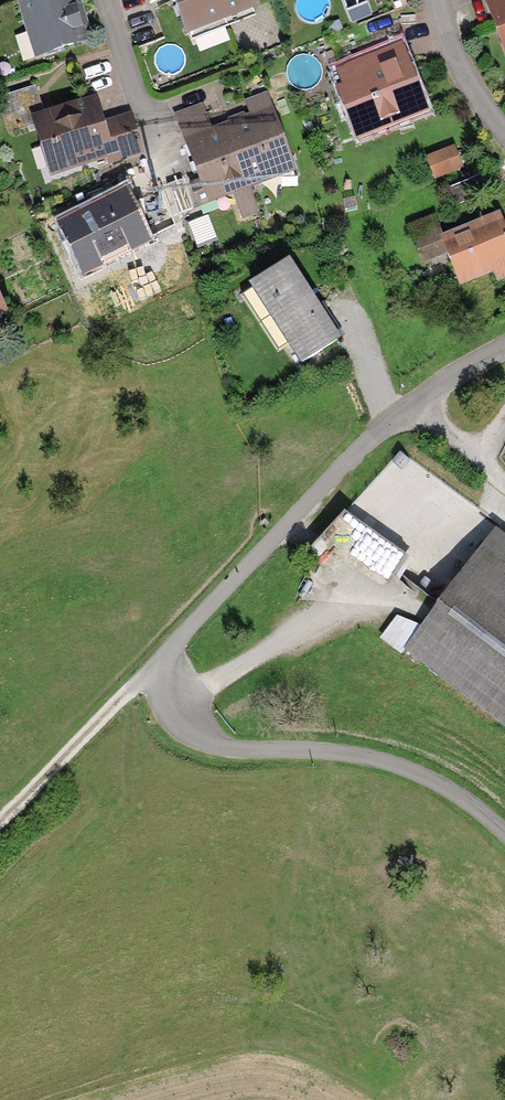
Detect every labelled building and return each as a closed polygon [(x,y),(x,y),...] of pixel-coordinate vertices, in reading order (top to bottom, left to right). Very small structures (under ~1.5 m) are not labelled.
[(35,59),(91,41),(86,28),(89,26),(82,2),(76,3),(75,0),(18,0),(35,59)] [(187,26),(248,5),(246,0),(178,0),(187,26)] [(504,55),(504,0),(484,0),(504,55)] [(364,71),(334,82),(354,136),(404,117),(401,108),(419,102),(395,37),(357,51),(364,71)] [(44,114),(35,86),(0,98),(0,110),(7,132),(34,124),(32,118),(44,114)] [(203,105),(174,115),(198,178),(188,181),(198,208),(231,196),(239,219),(259,211),(249,185),(296,168),(268,93),(244,101),(249,114),(212,128),(203,105)] [(44,114),(32,118),(34,124),(49,176),(109,158),(110,164),(144,153),(132,112),(103,120),(96,98),(44,114)] [(454,146),(425,157),(433,179),(462,168),(454,146)] [(483,173),(447,187),(454,205),(490,191),(483,173)] [(182,181),(169,185),(179,213),(192,208),(182,181)] [(126,185),(57,219),(84,273),(152,239),(126,185)] [(504,278),(504,224),(500,212),(460,228),(442,235),(434,214),(408,226),(422,264),(448,254),(459,285),(493,273),(497,281),(504,278)] [(291,258),(249,285),(299,365),(342,337),(324,308),(291,258)] [(8,313),(0,295),(0,317),(8,313)] [(400,570),(410,550),(366,529),(357,549),(400,570)] [(406,653),(504,726),(504,541),(494,533),(406,653)]
